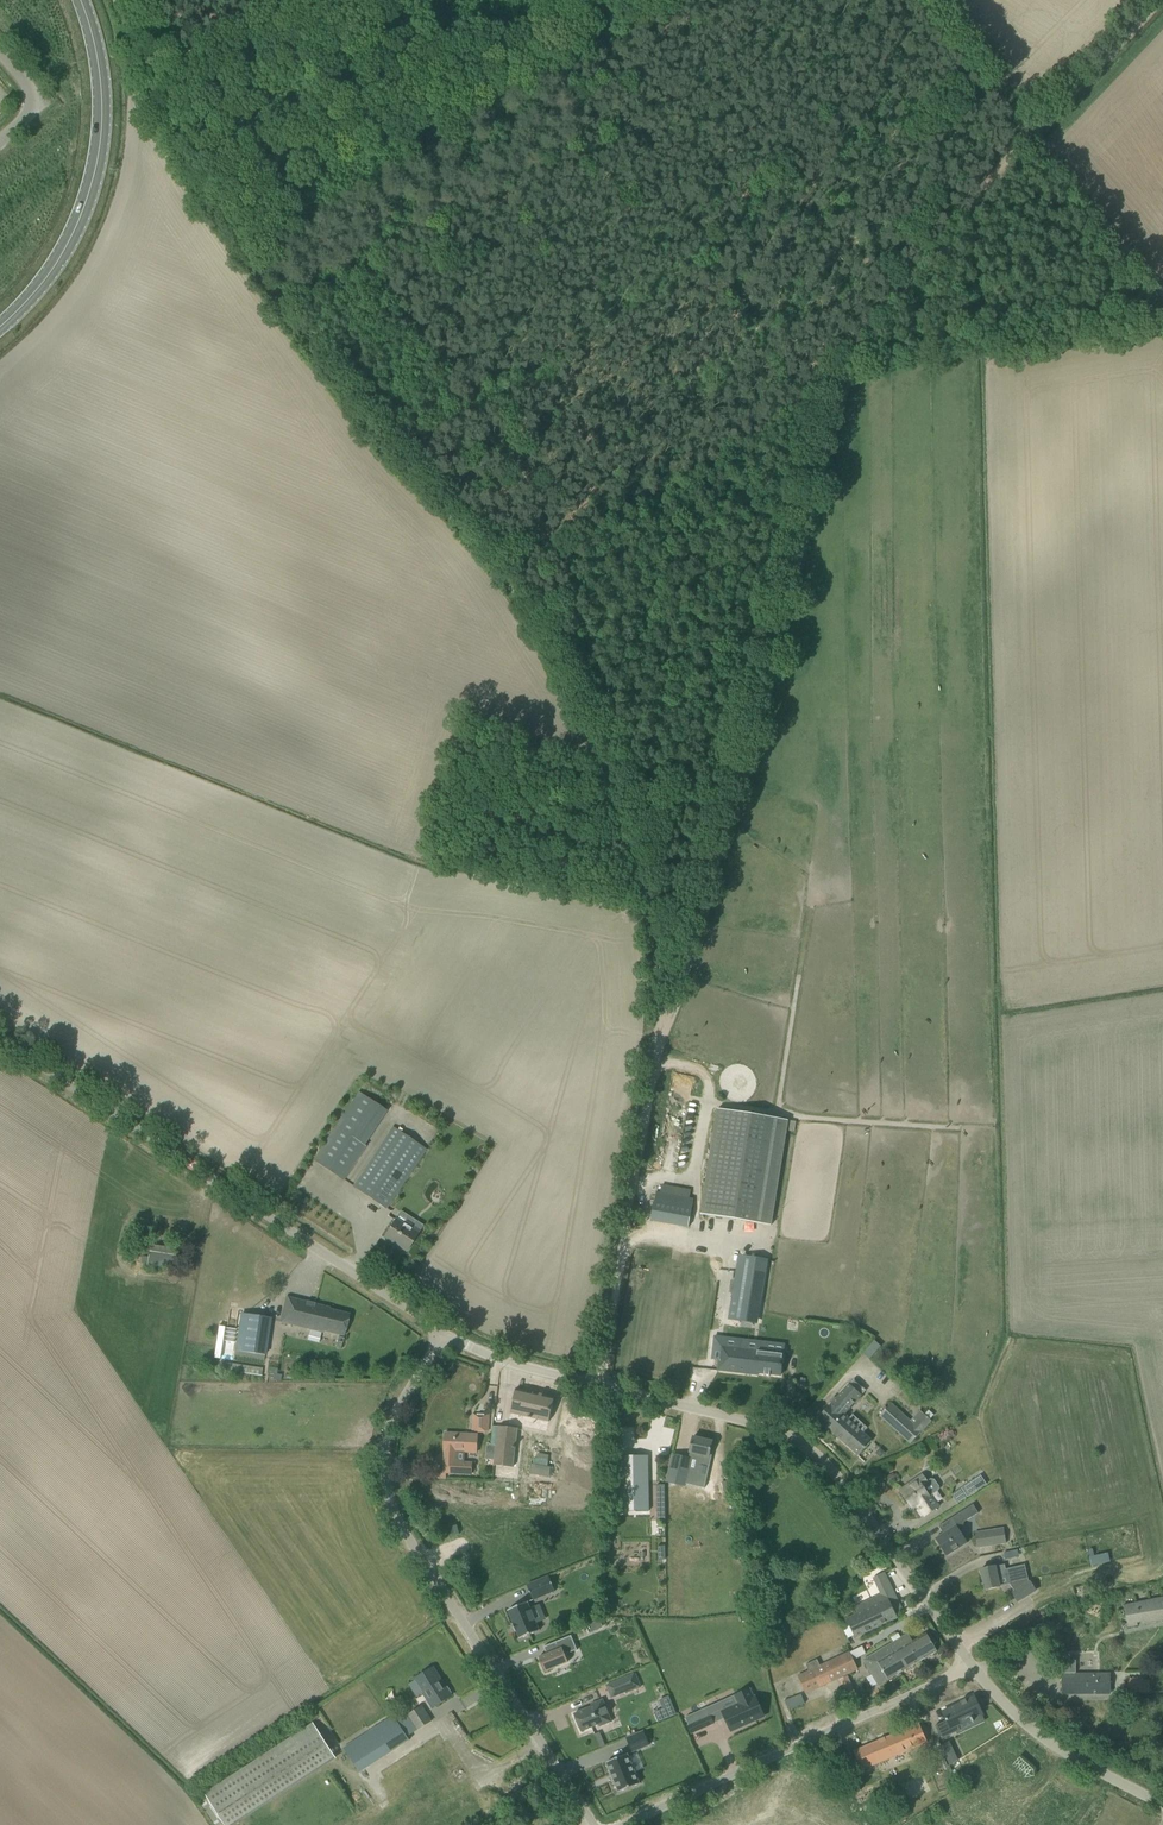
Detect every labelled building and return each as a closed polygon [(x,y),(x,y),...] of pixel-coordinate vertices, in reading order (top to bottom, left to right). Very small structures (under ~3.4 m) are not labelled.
[(364,1144),(387,1110),(359,1092),(313,1160),(343,1180),(366,1146),(364,1144)] [(700,1214),(771,1225),(788,1120),(717,1109),(700,1214)] [(353,1187),(386,1208),(426,1149),(393,1127),(353,1187)] [(688,1228),(694,1198),(656,1191),(651,1221),(688,1228)] [(383,1237),(406,1252),(420,1230),(411,1225),(410,1227),(396,1218),(383,1237)] [(136,1237),(133,1260),(179,1267),(182,1244),(136,1237)] [(741,1321),(741,1326),(752,1328),(753,1323),(757,1324),(768,1259),(738,1254),(727,1319),(741,1321)] [(343,1337),(348,1315),(329,1310),(329,1308),(286,1298),(280,1322),(343,1337)] [(236,1351),(264,1355),(270,1318),(241,1314),(236,1351)] [(773,1332),(785,1332),(785,1319),(773,1319),(773,1332)] [(805,1348),(806,1334),(792,1333),(791,1347),(805,1348)] [(225,1335),(223,1344),(233,1346),(234,1337),(225,1335)] [(864,1353),(871,1358),(881,1346),(875,1340),(864,1353)] [(223,1350),(221,1359),(230,1360),(232,1351),(223,1350)] [(718,1364),(718,1376),(758,1377),(758,1375),(765,1375),(765,1377),(770,1377),(770,1375),(780,1376),(781,1354),(721,1352),(720,1364),(718,1364)] [(488,1372),(480,1378),(483,1382),(491,1376),(488,1372)] [(797,1387),(804,1388),(805,1378),(798,1377),(797,1387)] [(844,1414),(865,1391),(853,1380),(817,1419),(858,1456),(872,1440),(864,1433),(868,1427),(853,1413),(849,1418),(844,1414)] [(510,1413),(549,1422),(554,1397),(516,1389),(510,1413)] [(879,1416),(910,1444),(931,1420),(922,1412),(913,1422),(891,1402),(879,1416)] [(471,1430),(488,1431),(489,1413),(472,1413),(471,1430)] [(492,1426),(488,1465),(494,1465),(513,1468),(517,1429),(499,1426),(492,1426)] [(478,1434),(457,1433),(445,1433),(443,1473),(430,1472),(430,1478),(446,1479),(446,1473),(472,1474),(473,1462),(464,1461),(465,1452),(477,1453),(478,1434)] [(672,1455),(666,1481),(685,1486),(688,1474),(706,1478),(706,1479),(710,1465),(707,1464),(709,1455),(713,1441),(693,1437),(689,1453),(688,1459),(672,1455)] [(924,1448),(918,1451),(920,1456),(927,1454),(924,1448)] [(635,1465),(619,1466),(620,1501),(635,1501),(636,1509),(649,1509),(648,1453),(635,1454),(635,1465)] [(531,1465),(530,1475),(550,1476),(551,1465),(531,1465)] [(899,1491),(912,1508),(917,1505),(925,1517),(939,1507),(931,1494),(938,1490),(938,1487),(934,1481),(931,1480),(928,1482),(922,1475),(899,1491)] [(721,1482),(726,1501),(735,1499),(731,1480),(721,1482)] [(960,1486),(967,1497),(976,1491),(969,1480),(960,1486)] [(657,1485),(657,1511),(665,1511),(665,1485),(657,1485)] [(961,1533),(964,1522),(978,1513),(973,1505),(939,1526),(944,1533),(935,1539),(946,1556),(967,1543),(961,1533)] [(974,1533),(977,1548),(1005,1543),(1003,1529),(974,1533)] [(995,1566),(981,1570),(985,1590),(997,1588),(1010,1585),(1014,1591),(1012,1593),(1017,1602),(1034,1591),(1035,1590),(1030,1581),(1029,1582),(1028,1580),(1024,1565),(1014,1568),(1005,1569),(1004,1565),(995,1567),(995,1566)] [(884,1572),(873,1578),(879,1591),(886,1588),(888,1592),(893,1590),(884,1572)] [(549,1576),(527,1585),(533,1600),(555,1591),(549,1576)] [(813,1599),(816,1605),(829,1599),(824,1588),(820,1590),(822,1595),(813,1599)] [(852,1609),(854,1614),(845,1618),(855,1638),(897,1617),(894,1612),(901,1608),(898,1601),(891,1605),(885,1592),(852,1609)] [(1162,1597),(1149,1600),(1154,1622),(1162,1620),(1162,1618),(1162,1602),(1162,1597)] [(1154,1622),(1149,1600),(1136,1603),(1140,1622),(1144,1622),(1144,1624),(1154,1622)] [(520,1639),(539,1631),(527,1602),(508,1610),(513,1624),(512,1625),(515,1632),(516,1632),(520,1639)] [(1140,1622),(1136,1603),(1123,1605),(1128,1628),(1137,1626),(1137,1623),(1140,1622)] [(600,1620),(586,1626),(589,1633),(603,1628),(600,1620)] [(913,1642),(908,1634),(863,1660),(878,1686),(937,1651),(927,1634),(913,1642)] [(541,1657),(547,1672),(570,1663),(567,1655),(579,1650),(573,1636),(545,1647),(548,1654),(541,1657)] [(808,1670),(797,1675),(806,1693),(823,1685),(857,1669),(849,1651),(820,1665),(817,1659),(813,1661),(806,1665),(808,1670)] [(1110,1690),(1110,1675),(1074,1675),(1074,1673),(1076,1673),(1075,1662),(1061,1662),(1061,1673),(1062,1673),(1062,1675),(1061,1675),(1061,1693),(1110,1693),(1110,1692),(1112,1692),(1112,1690),(1110,1690)] [(414,1681),(408,1684),(416,1697),(423,1693),(432,1708),(441,1703),(451,1696),(450,1695),(452,1693),(447,1686),(445,1688),(433,1668),(423,1674),(414,1680),(414,1681)] [(610,1695),(631,1686),(630,1682),(638,1678),(635,1672),(606,1684),(610,1695)] [(856,1696),(847,1677),(840,1680),(848,1699),(856,1696)] [(1127,1681),(1127,1693),(1149,1693),(1149,1681),(1127,1681)] [(755,1697),(752,1698),(749,1690),(735,1695),(739,1704),(722,1711),(731,1731),(764,1716),(755,1697)] [(784,1699),(788,1710),(804,1703),(800,1692),(784,1699)] [(936,1725),(935,1726),(941,1739),(956,1732),(962,1730),(961,1729),(960,1729),(958,1725),(959,1724),(970,1719),(972,1722),(973,1721),(982,1717),(981,1714),(982,1714),(974,1697),(966,1701),(965,1699),(965,1700),(966,1701),(961,1703),(960,1702),(961,1703),(956,1705),(942,1712),(946,1720),(936,1725)] [(598,1724),(599,1726),(611,1721),(602,1699),(590,1704),(591,1706),(573,1713),(581,1731),(598,1724)] [(407,1715),(417,1730),(432,1721),(422,1705),(407,1715)] [(707,1708),(685,1717),(689,1726),(688,1726),(691,1734),(714,1724),(707,1708)] [(343,1747),(360,1772),(409,1740),(393,1715),(343,1747)] [(279,1762),(309,1742),(305,1735),(316,1728),(313,1722),(271,1749),(279,1762)] [(919,1724),(853,1751),(858,1762),(861,1770),(878,1763),(912,1749),(927,1743),(924,1735),(919,1724)] [(643,1730),(626,1738),(632,1752),(649,1745),(643,1730)] [(635,1771),(627,1754),(617,1758),(606,1762),(619,1792),(640,1783),(635,1771)] [(735,1807),(714,1816),(718,1824),(742,1824),(735,1807)]
